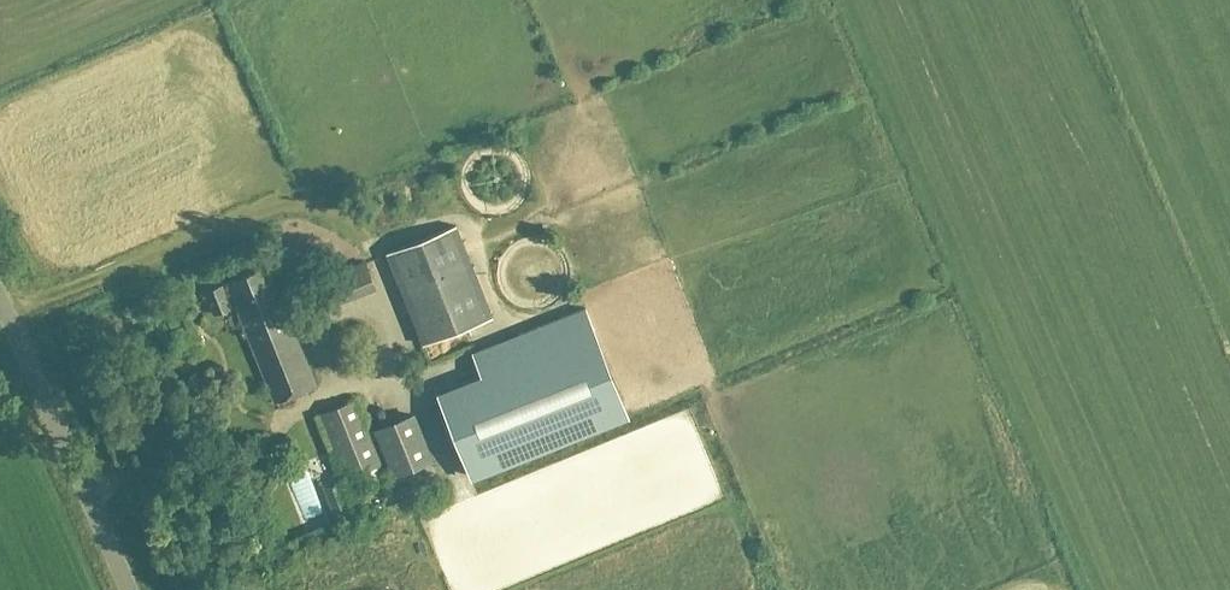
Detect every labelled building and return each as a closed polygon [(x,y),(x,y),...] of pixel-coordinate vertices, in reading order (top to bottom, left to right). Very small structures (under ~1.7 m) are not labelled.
[(387,252),(423,343),(491,316),(455,225),(387,252)] [(329,270),(338,295),(377,281),(368,256),(329,270)] [(221,289),(220,285),(203,292),(211,312),(228,305),(224,296),(229,294),(272,401),(313,385),(293,336),(294,335),(267,266),(225,282),(226,287),(221,289)] [(484,471),(627,414),(585,309),(517,336),(526,359),(437,394),(470,477),(476,474),(478,478),(486,475),(484,471)] [(496,336),(477,343),(485,364),(504,356),(496,336)] [(383,478),(352,402),(320,414),(351,491),(383,478)] [(393,475),(430,460),(411,413),(375,427),(393,475)]
